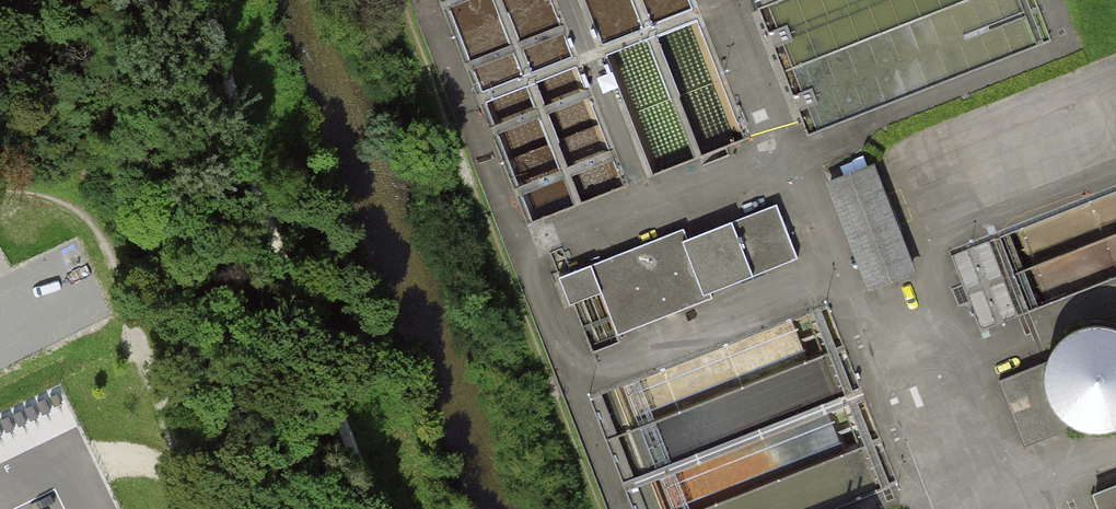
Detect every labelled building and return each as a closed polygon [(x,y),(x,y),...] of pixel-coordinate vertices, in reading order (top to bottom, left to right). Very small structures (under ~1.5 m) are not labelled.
[(874,170),(828,189),(870,292),(916,274),(874,170)] [(685,227),(558,281),(569,307),(602,293),(621,336),(796,261),(774,208),(692,243),(685,227)] [(1070,428),(1087,437),(1108,438),(1115,435),(1115,332),(1114,331),(1092,330),(1072,337),(1057,351),(1051,364),(998,385),(1023,447),(1070,428)] [(1092,497),(1097,508),(1115,508),(1115,488),(1092,497)]
